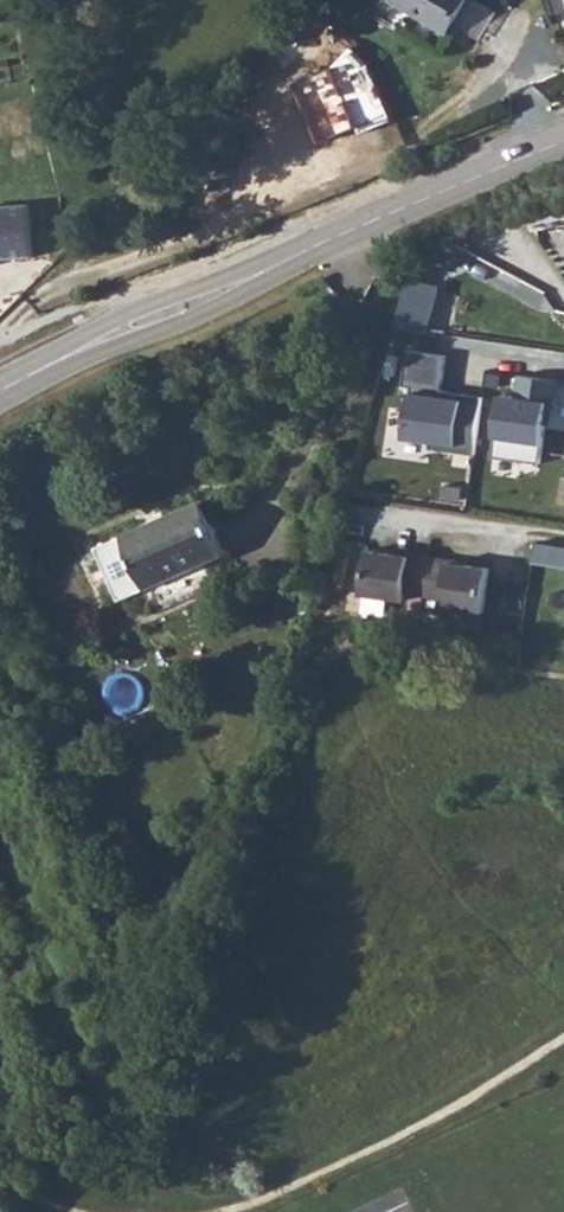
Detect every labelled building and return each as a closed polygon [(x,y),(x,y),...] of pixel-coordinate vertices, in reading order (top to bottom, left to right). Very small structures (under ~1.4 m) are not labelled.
[(460,32),(475,0),(394,0),(460,32)] [(34,205),(0,207),(0,261),(38,259),(34,205)] [(513,397),(499,395),(492,456),(541,462),(551,379),(515,375),(513,397)] [(481,401),(405,393),(400,439),(429,442),(429,449),(476,454),(481,401)] [(113,530),(138,585),(218,550),(192,494),(113,530)] [(138,585),(113,530),(87,541),(112,597),(138,585)] [(533,542),(529,565),(563,571),(563,547),(533,542)] [(378,548),(356,544),(349,588),(390,594),(391,587),(410,590),(416,550),(379,545),(378,548)] [(454,556),(416,550),(410,590),(429,593),(428,600),(469,606),(476,562),(453,559),(454,556)]
